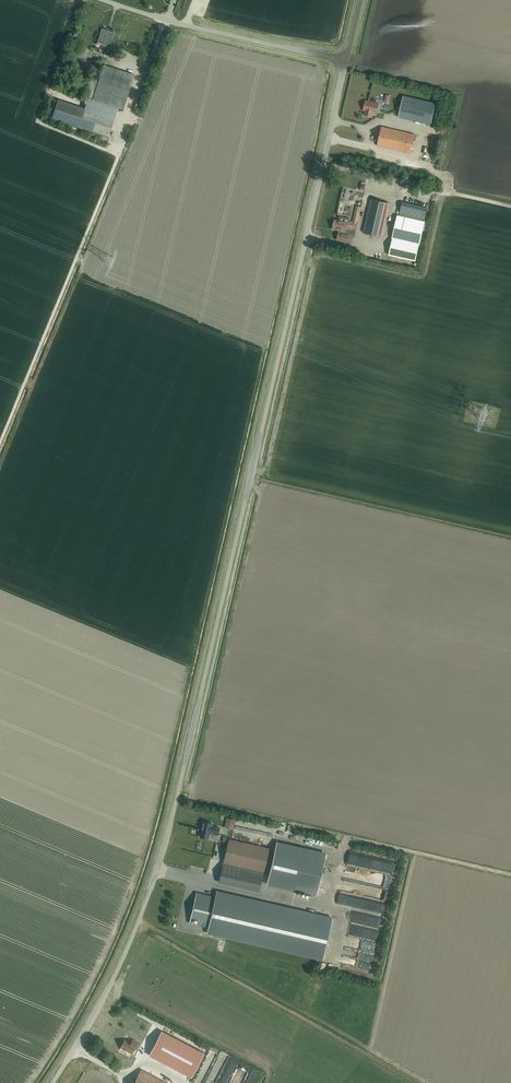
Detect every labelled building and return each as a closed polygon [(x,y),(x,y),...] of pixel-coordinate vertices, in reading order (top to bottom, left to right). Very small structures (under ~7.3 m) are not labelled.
[(109,49),(114,33),(101,28),(98,40),(104,42),(102,46),(109,49)] [(104,65),(98,82),(129,92),(134,75),(104,65)] [(129,92),(98,82),(93,99),(123,109),(129,92)] [(403,96),(398,117),(430,125),(435,103),(403,96)] [(78,127),(84,108),(58,100),(52,119),(78,127)] [(363,110),(365,111),(364,115),(372,117),(373,113),(376,113),(378,104),(365,101),(363,110)] [(85,109),(79,128),(108,137),(114,118),(85,109)] [(381,123),(382,118),(393,120),(394,115),(381,113),(380,122),(381,123)] [(410,153),(415,134),(382,127),(377,146),(410,153)] [(382,236),(389,203),(370,199),(363,232),(382,236)] [(427,208),(402,202),(399,216),(424,221),(427,208)] [(399,216),(397,215),(392,239),(419,245),(424,221),(399,216)] [(353,219),(353,222),(348,221),(349,218),(339,216),(338,220),(334,220),(332,229),(339,230),(339,232),(338,232),(337,240),(351,243),(353,234),(346,233),(347,228),(355,230),(358,220),(353,219)] [(415,261),(419,245),(392,239),(388,255),(415,261)] [(212,823),(203,821),(201,830),(199,837),(208,839),(210,833),(217,835),(219,828),(211,826),(212,823)] [(267,883),(276,843),(230,832),(221,873),(267,883)] [(276,843),(267,883),(316,895),(325,854),(276,843)] [(194,920),(193,920),(193,918),(197,919),(196,924),(209,926),(207,933),(322,959),(323,959),(332,918),(332,919),(217,892),(216,892),(215,898),(196,894),(189,922),(192,923),(193,921),(194,922),(195,923),(196,922),(196,921),(196,920),(196,919),(195,919),(194,919),(194,920)] [(204,1053),(162,1031),(149,1055),(191,1077),(204,1053)] [(120,1047),(132,1053),(136,1046),(124,1039),(120,1047)] [(141,1069),(134,1082),(167,1082),(141,1069)]
